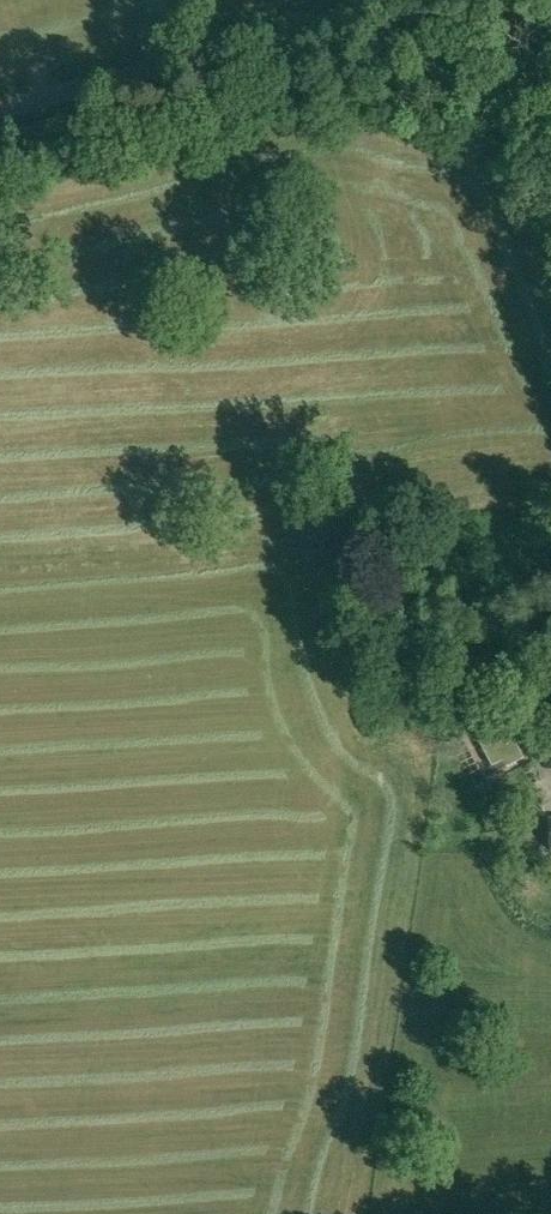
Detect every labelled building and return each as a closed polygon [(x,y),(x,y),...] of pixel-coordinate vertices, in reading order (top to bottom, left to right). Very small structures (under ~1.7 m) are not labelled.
[(505,714),(468,733),(475,746),(481,743),(493,765),(486,769),(489,776),(527,756),(505,714)]
